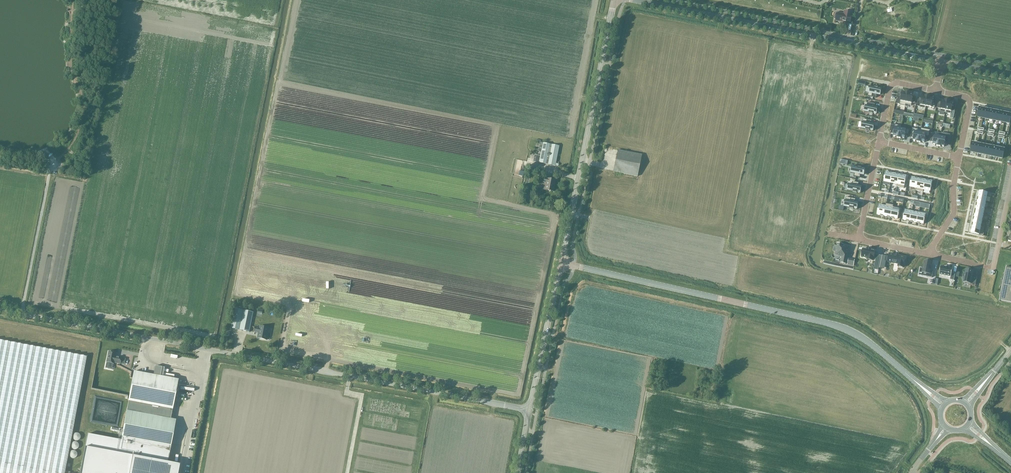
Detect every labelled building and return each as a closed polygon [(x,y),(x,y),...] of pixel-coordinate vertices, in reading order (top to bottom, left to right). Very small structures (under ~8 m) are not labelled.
[(837,13),(836,21),(845,23),(846,22),(850,23),(851,19),(852,13),(847,12),(846,12),(845,14),(837,13)] [(866,86),(865,92),(868,93),(868,96),(876,98),(877,95),(878,95),(879,94),(881,94),(882,89),(878,88),(874,87),(869,86),(866,86)] [(898,94),(896,104),(899,104),(899,105),(905,106),(908,92),(905,92),(902,92),(901,94),(898,94)] [(908,92),(905,106),(906,104),(911,106),(912,103),(915,103),(916,97),(913,97),(913,94),(911,94),(911,93),(908,92)] [(918,98),(917,106),(920,107),(919,107),(925,108),(928,96),(925,96),(922,96),(921,98),(918,98)] [(928,96),(925,108),(925,109),(926,106),(935,108),(936,101),(933,101),(933,98),(931,98),(931,97),(928,96)] [(938,102),(937,108),(940,108),(939,111),(945,113),(948,100),(947,100),(945,100),(944,100),(942,100),(941,102),(938,102)] [(948,100),(945,113),(951,114),(951,111),(954,111),(956,105),(953,105),(953,102),(950,102),(951,101),(948,100)] [(864,111),(869,113),(873,114),(873,113),(877,114),(878,109),(876,108),(876,107),(874,107),(875,104),(867,102),(867,105),(865,105),(865,106),(866,106),(865,111),(864,111)] [(861,128),(866,129),(865,130),(869,131),(869,130),(873,131),(874,125),(872,125),(873,124),(871,124),(871,121),(863,119),(862,122),(861,128)] [(892,125),(890,133),(893,134),(893,136),(896,137),(899,138),(901,128),(901,126),(895,125),(892,125)] [(901,128),(899,138),(902,139),(902,138),(904,139),(905,136),(908,137),(909,130),(901,128)] [(912,128),(910,137),(913,138),(913,140),(916,141),(915,141),(918,142),(921,130),(912,128)] [(921,130),(918,142),(921,143),(922,142),(924,143),(925,140),(928,141),(930,130),(921,128),(921,130)] [(931,135),(930,141),(933,142),(933,144),(935,145),(938,146),(940,136),(941,133),(935,132),(934,136),(931,135)] [(940,136),(938,146),(941,147),(941,146),(944,147),(945,144),(948,145),(950,135),(946,134),(941,133),(940,136)] [(879,140),(897,143),(898,138),(880,135),(879,140)] [(543,143),(540,156),(534,155),(533,161),(556,166),(556,165),(558,165),(559,164),(556,163),(559,146),(543,143)] [(896,153),(890,152),(890,150),(878,147),(877,151),(895,156),(896,153)] [(642,154),(617,150),(613,172),(637,176),(642,154)] [(893,161),(894,157),(877,153),(876,157),(893,161)] [(850,172),(850,173),(854,173),(853,176),(860,178),(860,175),(862,175),(862,174),(864,174),(865,169),(862,168),(858,167),(852,166),(852,167),(851,172),(850,172)] [(883,182),(883,184),(890,185),(890,183),(892,173),(889,172),(889,173),(885,172),(883,182)] [(892,173),(890,183),(897,184),(897,187),(899,175),(899,174),(896,174),(892,173)] [(899,175),(897,187),(904,188),(906,176),(902,175),(900,174),(900,175),(899,175)] [(911,177),(909,187),(916,188),(918,178),(911,177)] [(543,182),(544,182),(543,189),(553,191),(556,180),(544,178),(543,182)] [(916,188),(916,191),(923,192),(923,190),(925,180),(918,178),(916,188)] [(925,180),(923,190),(930,191),(932,181),(925,180)] [(847,190),(853,191),(853,192),(857,193),(857,192),(860,193),(862,187),(860,187),(860,186),(858,186),(859,183),(852,181),(852,184),(848,184),(849,184),(847,190)] [(976,193),(968,230),(969,231),(969,233),(983,236),(984,232),(980,232),(987,196),(991,197),(992,194),(978,191),(977,193),(976,193)] [(844,206),(843,206),(850,208),(849,208),(853,209),(853,208),(857,209),(858,204),(856,203),(856,202),(855,202),(855,199),(846,197),(845,200),(845,201),(844,206)] [(885,206),(883,216),(887,217),(890,218),(890,217),(891,217),(893,208),(893,205),(886,204),(885,206)] [(879,205),(877,214),(881,215),(881,216),(883,216),(885,206),(879,205)] [(893,208),(891,217),(891,218),(893,218),(894,218),(898,219),(900,209),(893,208)] [(905,210),(903,220),(907,221),(909,221),(910,221),(912,211),(905,210)] [(912,211),(910,221),(910,222),(913,222),(917,223),(919,213),(912,211)] [(919,213),(917,223),(919,224),(920,223),(924,224),(926,214),(919,213)] [(837,244),(835,256),(838,256),(838,257),(842,258),(841,264),(846,265),(850,247),(843,246),(843,245),(837,244)] [(861,256),(867,257),(867,259),(873,260),(873,259),(876,259),(874,269),(878,270),(879,262),(881,255),(875,254),(875,251),(863,248),(861,256)] [(903,267),(905,257),(889,254),(888,262),(898,264),(898,266),(903,267)] [(920,267),(919,271),(927,273),(926,276),(932,278),(933,271),(930,270),(932,263),(925,261),(923,268),(920,267)] [(945,267),(941,266),(939,274),(951,277),(950,279),(954,280),(955,274),(952,274),(953,269),(949,268),(949,267),(945,266),(945,267)] [(999,300),(1010,302),(1010,268),(1006,267),(1004,275),(1003,274),(1002,280),(1001,280),(999,287),(1001,287),(999,293),(1001,293),(999,300)] [(963,273),(963,277),(964,277),(963,282),(975,285),(977,277),(972,276),(973,271),(966,269),(965,273),(963,273)] [(249,332),(253,312),(243,310),(243,308),(240,307),(240,309),(235,308),(231,328),(249,332)] [(267,340),(269,328),(260,326),(259,328),(255,327),(254,332),(258,333),(257,338),(267,340)] [(86,357),(0,341),(0,472),(64,472),(86,357)] [(113,365),(114,363),(120,365),(121,359),(117,358),(115,358),(115,354),(109,353),(106,363),(113,365)] [(126,411),(120,440),(87,434),(80,472),(178,472),(179,465),(167,463),(175,420),(170,419),(172,409),(172,410),(178,380),(162,377),(164,368),(155,366),(153,375),(133,371),(128,401),(126,411)]
